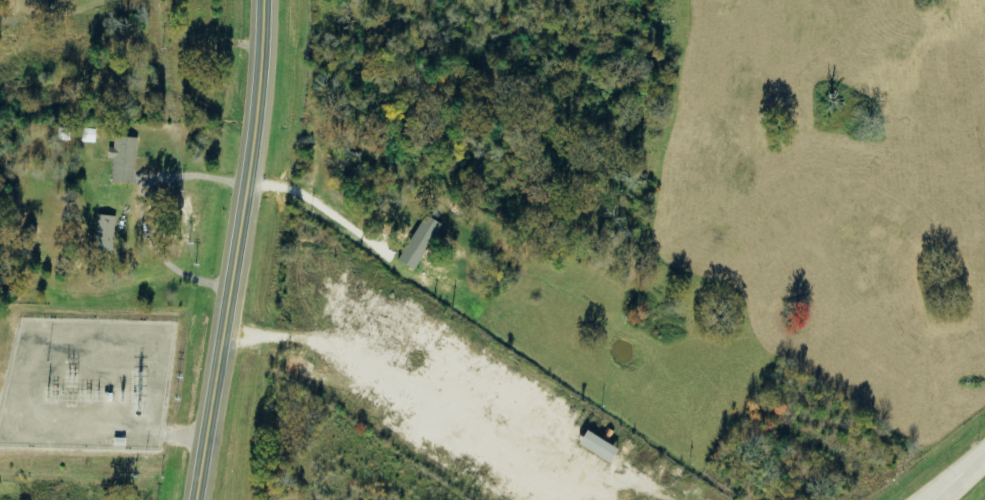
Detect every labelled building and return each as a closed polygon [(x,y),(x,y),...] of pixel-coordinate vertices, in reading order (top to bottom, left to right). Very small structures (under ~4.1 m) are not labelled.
[(62,140),(62,136),(70,136),(70,128),(59,129),(59,140),(62,140)] [(96,143),(96,130),(83,129),(83,143),(96,143)] [(137,139),(113,138),(111,184),(135,185),(137,139)] [(116,217),(97,216),(94,250),(113,251),(116,217)] [(580,445),(611,464),(619,451),(588,432),(580,445)]
